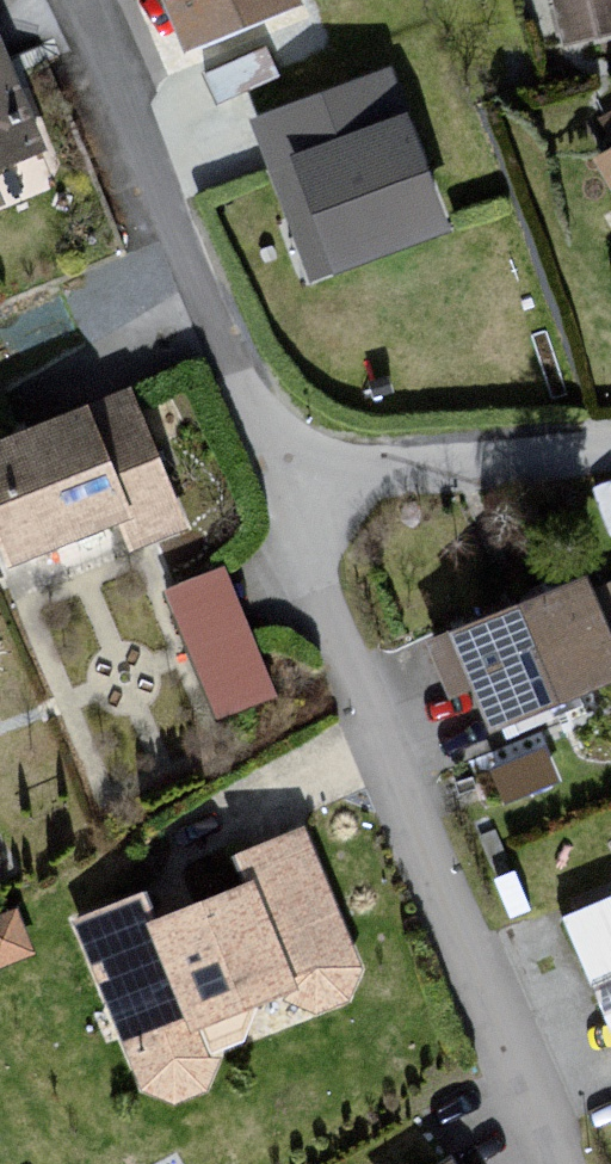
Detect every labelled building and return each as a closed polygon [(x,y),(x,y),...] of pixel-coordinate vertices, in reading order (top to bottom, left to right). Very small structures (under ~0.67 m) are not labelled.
[(197,69),(316,27),(307,0),(172,0),(197,69)] [(569,50),(610,42),(610,0),(559,0),(569,50)] [(18,220),(3,181),(56,161),(0,16),(0,227),(18,220)] [(446,229),(388,70),(248,121),(307,280),(446,229)] [(0,451),(0,522),(20,574),(129,533),(140,561),(203,537),(148,395),(0,451)] [(173,595),(220,719),(280,696),(232,573),(173,595)] [(433,648),(482,754),(610,706),(610,609),(602,587),(433,648)] [(158,894),(82,923),(151,1099),(225,1070),(214,1041),(306,1006),(317,1035),(380,1010),(311,835),(247,859),(260,894),(171,928),(158,894)] [(567,922),(610,1027),(610,906),(567,922)]
